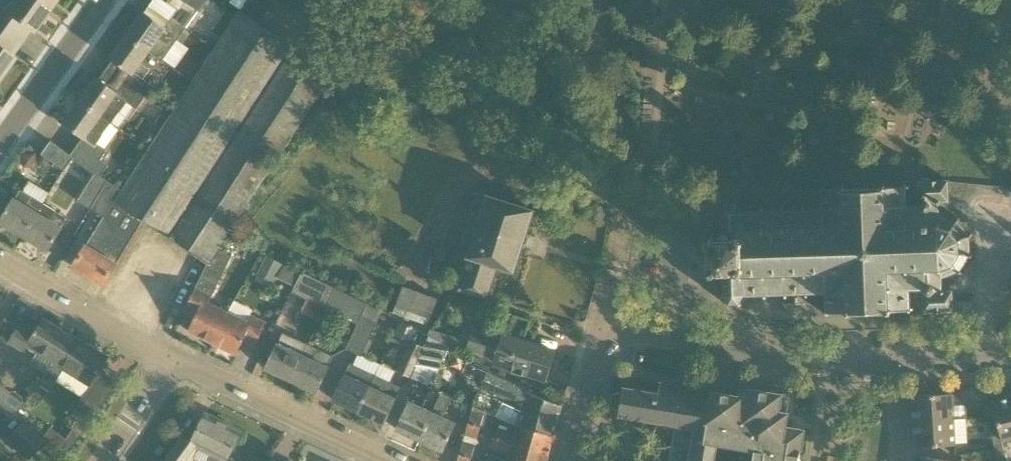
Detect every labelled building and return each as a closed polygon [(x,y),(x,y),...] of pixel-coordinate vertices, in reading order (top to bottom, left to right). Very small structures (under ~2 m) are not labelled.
[(20,40),(29,28),(32,31),(50,7),(40,0),(12,0),(5,10),(0,6),(0,29),(19,42),(20,40)] [(185,28),(205,0),(168,0),(176,6),(169,16),(185,28)] [(247,0),(246,0),(239,11),(260,24),(267,13),(247,0)] [(270,0),(247,0),(267,13),(274,2),(270,0)] [(142,221),(207,263),(208,263),(218,249),(333,72),(260,24),(239,11),(115,202),(142,221)] [(127,35),(148,50),(163,60),(185,28),(169,16),(162,26),(143,12),(143,13),(127,35)] [(13,57),(10,55),(19,42),(0,29),(0,76),(13,57)] [(145,97),(153,86),(143,79),(150,69),(140,61),(148,50),(127,35),(110,58),(131,73),(124,83),(145,97)] [(81,101),(111,123),(120,111),(127,101),(137,108),(145,97),(124,83),(117,92),(97,78),(81,101)] [(97,144),(103,135),(111,123),(81,101),(64,124),(85,138),(72,156),(70,158),(73,159),(72,160),(94,175),(94,174),(100,178),(101,176),(108,165),(100,160),(106,151),(97,144)] [(41,154),(57,166),(64,170),(72,160),(73,159),(70,158),(72,156),(51,141),(41,154)] [(91,209),(108,181),(101,176),(100,178),(94,174),(94,175),(78,201),(91,209)] [(923,313),(953,312),(952,290),(942,291),(941,278),(958,272),(959,274),(961,272),(959,270),(969,256),(972,257),(973,255),(970,254),(969,237),(972,236),(972,234),(968,235),(959,222),(961,221),(959,219),(957,221),(940,215),(939,203),(950,202),(949,180),(918,181),(918,187),(906,186),(906,184),(904,183),(904,186),(885,186),(886,181),(878,183),(844,184),(844,183),(842,183),(842,188),(825,188),(825,185),(822,186),(822,189),(819,189),(819,192),(822,192),(823,209),(806,210),(807,205),(803,205),(804,210),(784,211),(784,206),(781,206),(781,210),(775,210),(742,211),(740,211),(736,205),(734,204),(727,204),(725,205),(721,212),(721,214),(721,232),(720,232),(720,237),(709,238),(710,271),(721,270),(722,297),(729,302),(730,303),(738,303),(740,302),(746,295),(785,293),(785,296),(789,296),(789,303),(803,303),(803,296),(808,296),(808,293),(825,292),(826,312),(847,311),(847,315),(889,314),(889,310),(914,309),(914,308),(923,307),(923,313)] [(83,249),(73,266),(103,284),(142,221),(115,202),(122,191),(119,189),(108,181),(91,209),(90,210),(103,217),(83,249)] [(38,200),(21,190),(15,199),(14,198),(0,221),(0,222),(1,222),(24,236),(43,204),(38,200)] [(533,210),(514,204),(488,195),(458,289),(467,292),(486,298),(497,266),(514,271),(533,210)] [(65,218),(43,204),(24,236),(47,250),(47,251),(62,228),(60,227),(65,218)] [(212,342),(227,313),(208,303),(232,256),(218,249),(208,263),(207,263),(183,311),(195,317),(188,330),(212,342)] [(278,278),(294,286),(302,272),(285,264),(278,278)] [(326,309),(336,288),(302,272),(294,286),(295,287),(292,292),(326,309)] [(403,286),(393,313),(408,318),(411,312),(430,320),(438,298),(403,286)] [(358,324),(362,317),(361,316),(367,304),(367,305),(368,304),(336,288),(326,309),(358,324)] [(382,310),(368,304),(367,305),(367,304),(361,316),(362,317),(358,324),(347,349),(362,356),(382,310)] [(212,342),(236,354),(243,341),(254,347),(263,329),(266,323),(250,315),(246,323),(227,313),(212,342)] [(18,326),(7,343),(24,353),(28,346),(37,352),(31,363),(41,368),(47,372),(53,362),(59,365),(76,338),(75,337),(74,337),(43,318),(35,331),(32,335),(18,326)] [(494,362),(528,374),(547,380),(551,367),(549,367),(554,351),(535,345),(503,334),(501,341),(472,331),(467,348),(495,357),(494,362)] [(291,380),(302,357),(307,345),(294,339),(282,333),(266,368),(267,369),(267,368),(291,380)] [(47,372),(39,384),(50,390),(56,381),(82,397),(74,411),(79,414),(72,427),(82,432),(90,421),(119,383),(99,370),(107,357),(76,338),(59,365),(53,362),(47,372)] [(412,378),(413,377),(410,376),(424,347),(411,341),(397,371),(412,378)] [(302,357),(291,380),(316,391),(316,392),(327,368),(332,356),(320,351),(307,345),(302,357)] [(375,376),(349,364),(341,381),(333,399),(334,400),(334,399),(359,411),(375,376)] [(474,406),(517,425),(554,436),(562,405),(560,404),(560,405),(529,393),(530,389),(488,370),(476,364),(467,383),(481,390),(474,406)] [(359,411),(383,422),(383,423),(384,423),(392,405),(400,388),(375,376),(359,411)] [(704,442),(711,401),(678,396),(680,385),(661,382),(659,393),(623,387),(622,393),(619,393),(614,395),(612,405),(617,409),(619,409),(618,416),(675,425),(670,456),(682,458),(703,460),(713,460),(716,444),(704,442)] [(2,411),(11,418),(23,402),(22,397),(15,391),(9,392),(0,385),(0,409),(2,411)] [(443,391),(432,386),(421,408),(409,403),(405,411),(397,429),(420,440),(443,391)] [(804,429),(785,426),(788,412),(779,410),(781,393),(751,388),(749,397),(712,391),(711,401),(704,442),(716,444),(754,450),(753,460),(799,460),(804,429)] [(420,440),(443,451),(451,433),(455,424),(443,418),(453,395),(443,391),(420,440)] [(910,422),(953,419),(953,405),(962,405),(961,393),(952,393),(912,396),(913,408),(909,408),(910,422)] [(1006,395),(1006,398),(992,401),(993,403),(996,415),(1000,435),(1001,440),(1010,438),(1010,393),(1006,395)] [(987,417),(996,415),(993,403),(985,405),(987,417)] [(469,423),(476,425),(481,427),(484,414),(472,411),(469,423)] [(192,456),(202,460),(225,460),(226,459),(240,431),(206,414),(192,442),(182,437),(164,460),(189,460),(192,456)] [(910,422),(910,435),(914,435),(915,447),(955,445),(953,419),(910,422)] [(44,442),(23,421),(6,437),(27,458),(44,442)] [(477,438),(481,427),(476,425),(469,423),(465,435),(477,438)] [(493,438),(549,453),(553,436),(554,436),(517,425),(514,434),(496,429),(493,438)] [(1001,440),(1000,435),(992,437),(995,448),(1003,446),(1001,440)] [(549,453),(493,438),(491,447),(509,452),(507,459),(508,460),(547,460),(549,453)] [(460,454),(470,457),(471,458),(475,445),(463,441),(460,454)] [(1003,446),(995,448),(997,460),(1005,458),(1003,446)]
